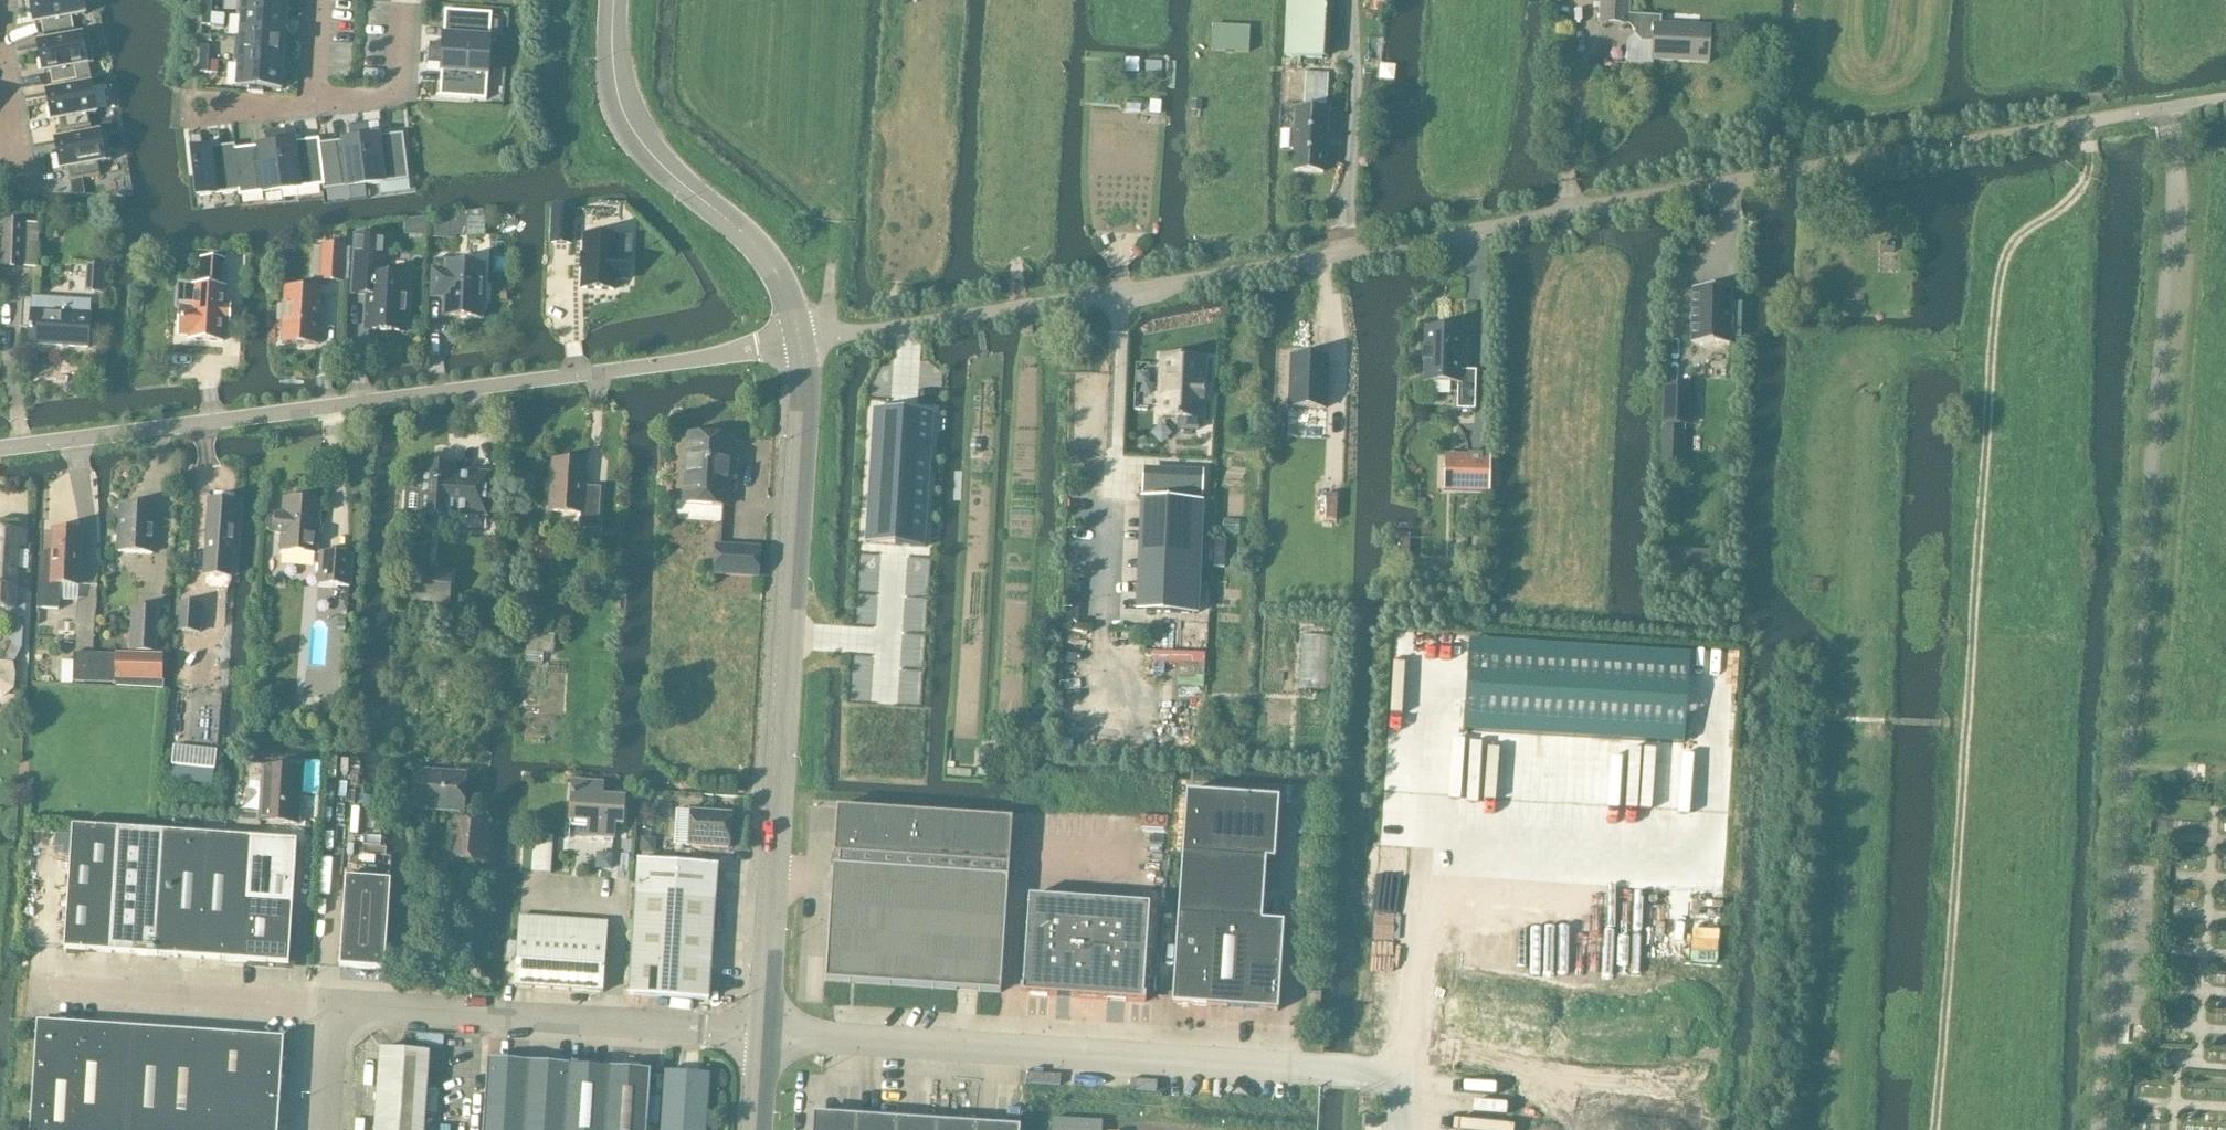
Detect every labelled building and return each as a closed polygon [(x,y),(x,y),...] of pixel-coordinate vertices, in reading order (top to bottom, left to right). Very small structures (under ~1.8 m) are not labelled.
[(35,24),(41,23),(43,36),(80,29),(78,16),(92,14),(89,0),(30,0),(35,24)] [(202,12),(211,13),(212,0),(203,0),(202,12)] [(237,14),(277,17),(286,17),(287,6),(288,0),(238,0),(237,14)] [(1285,57),(1291,58),(1291,57),(1301,58),(1312,58),(1323,58),(1326,0),(1289,0),(1285,57)] [(1599,24),(1628,25),(1634,25),(1634,35),(1641,43),(1653,44),(1653,61),(1708,63),(1709,28),(1660,26),(1661,17),(1628,16),(1629,0),(1600,0),(1599,24)] [(429,43),(429,56),(489,60),(492,14),(446,11),(444,44),(429,43)] [(202,12),(201,25),(210,26),(211,13),(202,12)] [(235,37),(235,38),(276,41),(285,41),(286,18),(286,17),(277,17),(237,14),(237,15),(242,15),(241,37),(235,37)] [(1214,25),(1212,51),(1249,53),(1250,27),(1214,25)] [(95,35),(38,45),(43,73),(50,72),(52,85),(84,79),(82,66),(100,63),(95,35)] [(235,39),(234,62),(274,65),(283,65),(285,42),(285,41),(276,41),(235,38),(235,39)] [(200,46),(199,60),(208,60),(209,47),(200,46)] [(429,56),(428,64),(442,65),(440,97),(486,100),(489,60),(429,56)] [(199,60),(198,73),(207,73),(208,60),(199,60)] [(234,63),(239,63),(238,87),(248,88),(247,93),(263,94),(263,89),(272,89),(282,90),(283,66),(283,65),(274,65),(234,62),(234,63)] [(1305,81),(1304,106),(1326,107),(1328,82),(1305,81)] [(98,85),(47,94),(52,122),(59,121),(61,133),(98,126),(96,114),(103,113),(98,85)] [(1290,131),(1289,150),(1294,150),(1293,171),(1323,172),(1325,111),(1296,110),(1295,131),(1290,131)] [(369,126),(359,128),(366,185),(409,180),(403,134),(371,138),(369,126)] [(350,141),(319,144),(325,186),(323,186),(324,191),(366,185),(359,128),(349,129),(350,141)] [(285,130),(275,131),(283,191),(323,186),(325,186),(319,144),(319,140),(286,144),(285,130)] [(235,150),(233,150),(238,192),(239,196),(248,195),(273,192),(283,191),(275,131),(266,132),(264,133),(266,146),(242,149),(235,150)] [(113,132),(56,142),(61,171),(68,169),(70,182),(107,175),(104,163),(118,160),(113,132)] [(201,136),(190,137),(192,151),(191,151),(196,197),(222,194),(238,192),(233,150),(233,146),(217,148),(202,149),(201,136)] [(552,206),(550,244),(573,245),(575,207),(552,206)] [(24,269),(26,222),(25,222),(25,215),(4,214),(4,222),(3,222),(1,268),(24,269)] [(583,234),(580,289),(617,290),(617,281),(631,281),(632,254),(618,254),(619,235),(583,234)] [(354,265),(352,293),(369,294),(367,330),(404,332),(405,317),(410,317),(411,297),(406,296),(407,279),(382,278),(385,238),(356,236),(356,238),(354,265)] [(323,245),(321,280),(343,282),(345,247),(323,245)] [(434,259),(432,296),(445,297),(444,317),(481,319),(482,302),(486,300),(486,286),(483,283),(484,266),(460,265),(457,261),(450,261),(450,260),(434,259)] [(180,308),(179,339),(223,342),(225,308),(223,308),(224,288),(221,288),(223,262),(202,260),(200,287),(193,287),(192,309),(180,308)] [(101,278),(86,278),(86,295),(101,295),(101,278)] [(277,305),(277,321),(283,321),(281,342),(318,345),(322,292),(285,290),(284,306),(277,305)] [(1692,290),(1691,345),(1730,346),(1730,339),(1741,339),(1741,304),(1731,304),(1731,291),(1692,290)] [(33,311),(30,344),(88,348),(90,315),(91,302),(68,300),(34,298),(33,311)] [(1426,330),(1425,383),(1457,384),(1457,409),(1475,410),(1476,372),(1460,371),(1460,330),(1426,330)] [(1160,355),(1157,420),(1177,420),(1177,431),(1199,432),(1200,421),(1203,421),(1204,394),(1206,357),(1160,355)] [(1291,356),(1288,408),(1326,410),(1328,358),(1291,356)] [(1688,426),(1689,389),(1664,389),(1663,425),(1688,426)] [(874,409),(865,542),(923,546),(932,413),(874,409)] [(683,503),(728,506),(732,439),(687,436),(683,503)] [(1489,494),(1490,456),(1444,454),(1443,492),(1489,494)] [(580,528),(597,529),(599,498),(584,497),(586,463),(553,461),(549,512),(581,514),(580,528)] [(405,490),(404,515),(426,516),(451,518),(452,512),(468,513),(468,515),(487,516),(487,514),(501,515),(503,486),(489,485),(489,474),(471,473),(471,475),(454,474),(455,468),(424,466),(422,491),(405,490)] [(1142,474),(1142,494),(1203,497),(1204,477),(1142,474)] [(267,524),(267,525),(267,526),(267,527),(267,528),(268,529),(268,530),(269,530),(269,531),(270,532),(271,533),(272,533),(273,534),(274,534),(275,534),(282,534),(281,551),(316,554),(320,502),(285,499),(283,516),(276,516),(275,516),(274,516),(273,516),(272,516),(271,517),(270,517),(269,518),(269,519),(268,519),(268,520),(267,521),(267,522),(267,523),(267,524)] [(209,500),(204,575),(231,577),(236,502),(209,500)] [(1152,501),(1147,613),(1195,615),(1200,503),(1152,501)] [(121,506),(118,552),(153,554),(155,508),(121,506)] [(39,563),(37,609),(59,610),(60,584),(79,585),(81,531),(53,530),(52,553),(40,552),(39,563)] [(0,697),(11,688),(12,675),(10,667),(20,648),(22,628),(16,610),(16,607),(26,608),(27,590),(22,590),(15,589),(18,545),(24,546),(25,534),(19,534),(19,532),(0,531),(0,609),(7,609),(13,628),(12,647),(3,665),(0,664),(0,697)] [(757,577),(759,548),(717,546),(715,575),(757,577)] [(348,588),(350,557),(319,555),(317,586),(348,588)] [(414,569),(412,602),(451,604),(453,572),(414,569)] [(177,603),(175,632),(201,634),(203,605),(177,603)] [(130,629),(129,651),(158,652),(160,609),(137,608),(136,629),(130,629)] [(526,653),(526,664),(543,664),(543,654),(544,634),(527,633),(526,653)] [(1468,638),(1461,729),(1685,743),(1692,652),(1468,638)] [(75,653),(74,683),(94,684),(117,684),(117,687),(161,688),(161,682),(162,682),(163,656),(116,654),(95,654),(75,653)] [(174,781),(213,785),(214,770),(175,766),(174,781)] [(298,824),(302,770),(263,768),(259,821),(298,824)] [(463,812),(466,775),(415,771),(413,809),(463,812)] [(623,825),(624,799),(601,798),(602,784),(572,782),(569,822),(588,823),(587,837),(614,838),(615,825),(623,825)] [(1186,793),(1182,855),(1210,857),(1274,861),(1279,799),(1186,793)] [(837,808),(825,982),(1000,993),(1012,820),(837,808)] [(676,811),(674,845),(688,846),(729,848),(732,815),(690,812),(676,811)] [(450,861),(482,864),(485,864),(489,824),(485,824),(454,821),(450,861)] [(67,952),(112,955),(112,945),(120,832),(75,828),(67,952)] [(112,945),(112,955),(156,958),(164,835),(120,832),(112,945)] [(164,835),(156,958),(201,961),(209,838),(164,835)] [(209,838),(201,961),(246,964),(250,902),(254,841),(209,838)] [(254,841),(250,902),(295,905),(299,844),(254,841)] [(1182,855),(1178,916),(1205,918),(1213,919),(1248,921),(1261,922),(1266,860),(1210,857),(1182,855)] [(529,872),(545,873),(546,858),(530,857),(529,872)] [(708,1000),(717,866),(638,861),(629,995),(708,1000)] [(345,878),(339,967),(385,970),(391,881),(345,878)] [(1019,987),(1019,994),(1144,1003),(1144,996),(1142,995),(1148,906),(1027,898),(1021,987),(1019,987)] [(250,902),(246,964),(291,967),(295,905),(250,902)] [(1178,916),(1172,1005),(1207,1007),(1207,997),(1208,985),(1213,919),(1205,918),(1178,916)] [(603,993),(607,922),(519,917),(514,987),(603,993)] [(1207,997),(1207,1007),(1242,1009),(1243,1000),(1248,921),(1213,919),(1208,985),(1207,997)] [(1243,1000),(1242,1009),(1278,1012),(1283,924),(1261,922),(1248,921),(1243,1000)] [(30,1129),(120,1129),(127,1029),(37,1023),(30,1129)] [(120,1129),(165,1129),(172,1032),(127,1029),(120,1129)] [(165,1129),(210,1129),(217,1035),(172,1032),(165,1129)] [(210,1129),(278,1129),(284,1039),(217,1035),(210,1129)] [(380,1050),(377,1096),(427,1099),(430,1054),(430,1053),(380,1050)] [(527,1062),(488,1059),(482,1129),(523,1129),(527,1062)] [(523,1129),(564,1129),(568,1065),(527,1062),(523,1129)] [(564,1129),(605,1129),(609,1067),(568,1065),(564,1129)] [(605,1129),(646,1129),(650,1070),(609,1067),(605,1129)] [(709,1074),(665,1071),(661,1129),(706,1129),(709,1074)] [(427,1099),(377,1096),(374,1129),(425,1129),(427,1099)] [(816,1129),(1020,1129),(1020,1128),(1017,1128),(1017,1127),(817,1113),(816,1129)]
